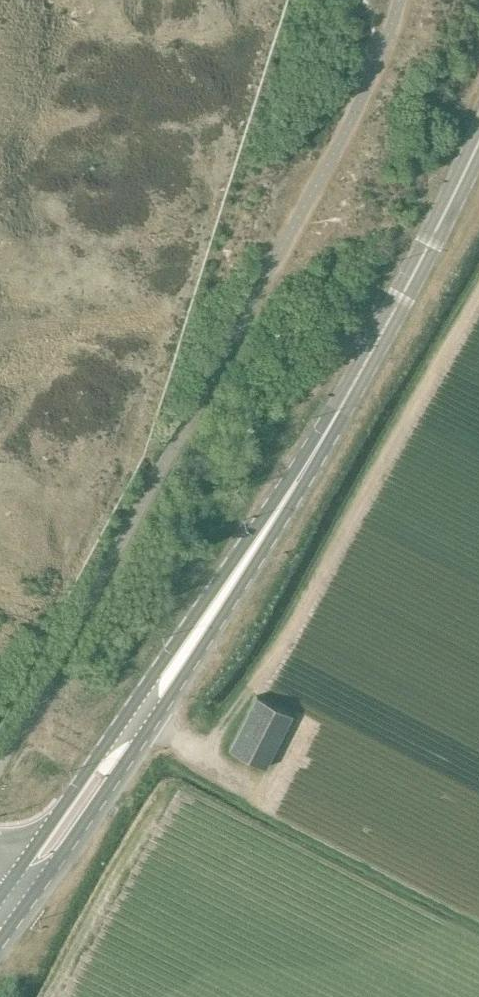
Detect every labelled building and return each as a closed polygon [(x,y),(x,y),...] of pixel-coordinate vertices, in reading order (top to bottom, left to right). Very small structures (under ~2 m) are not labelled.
[(292,713),(255,694),(228,748),(266,765),(292,713)]
